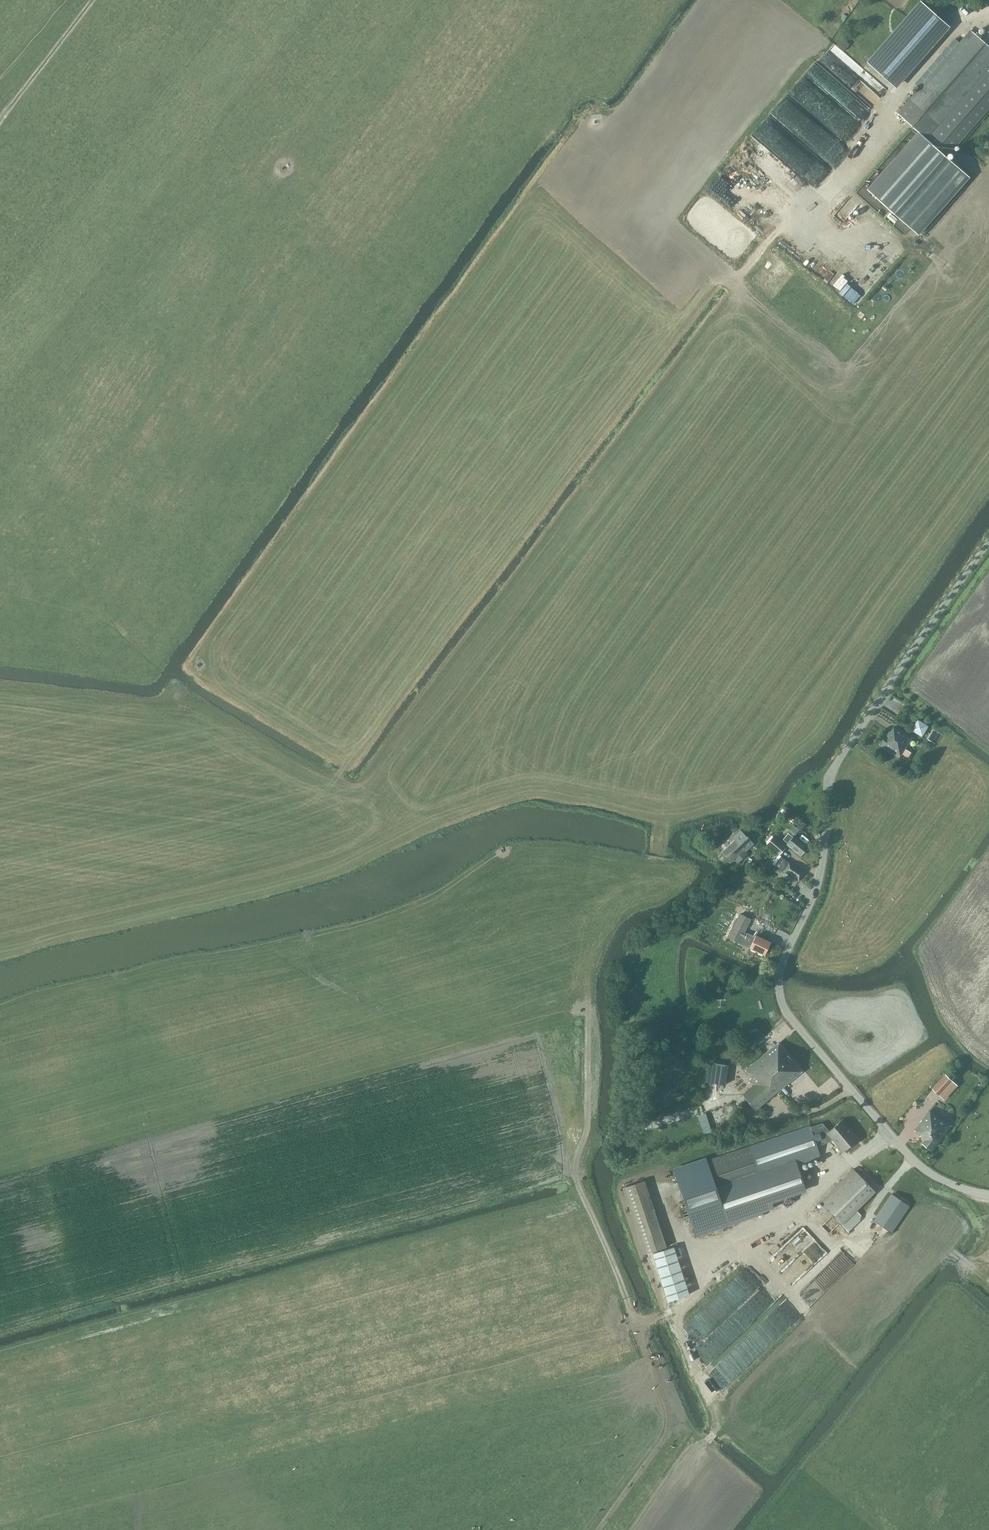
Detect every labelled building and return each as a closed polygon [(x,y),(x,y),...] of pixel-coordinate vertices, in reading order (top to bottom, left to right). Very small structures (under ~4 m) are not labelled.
[(948,25),(936,15),(921,1),(866,63),(893,88),(948,25)] [(946,2),(943,6),(958,18),(964,9),(960,6),(957,9),(946,2)] [(873,195),(918,234),(969,176),(948,158),(988,112),(988,46),(988,45),(971,30),(898,114),(919,132),(924,137),(873,195)] [(836,43),(845,51),(852,44),(842,36),(836,43)] [(901,139),(868,176),(875,183),(906,149),(902,145),(905,143),(901,139)] [(845,198),(838,209),(848,215),(855,204),(845,198)] [(918,720),(913,730),(923,736),(928,727),(918,720)] [(881,746),(900,758),(913,738),(895,727),(892,732),(891,731),(887,737),(887,736),(881,746)] [(801,821),(796,828),(799,830),(800,831),(805,824),(801,821)] [(793,826),(788,833),(793,837),(794,836),(799,830),(796,828),(795,828),(793,826)] [(735,840),(721,853),(730,863),(734,860),(738,864),(748,855),(745,853),(754,845),(740,830),(732,837),(735,840)] [(788,833),(783,840),(788,844),(787,845),(800,856),(808,847),(794,836),(793,837),(788,833)] [(766,844),(779,855),(786,848),(773,836),(766,844)] [(805,873),(780,857),(775,865),(799,882),(805,873)] [(735,913),(724,935),(728,937),(739,943),(741,938),(744,940),(752,943),(750,948),(765,955),(770,943),(756,936),(755,938),(747,934),(744,932),(751,920),(740,914),(739,915),(735,913)] [(650,1032),(637,1035),(639,1048),(653,1045),(650,1032)] [(756,1033),(749,1039),(752,1042),(758,1036),(756,1033)] [(762,1046),(766,1050),(773,1043),(770,1039),(762,1046)] [(778,1042),(763,1055),(744,1070),(751,1077),(749,1079),(754,1085),(750,1088),(742,1095),(755,1111),(781,1090),(802,1072),(778,1042)] [(728,1066),(709,1063),(706,1083),(725,1086),(728,1066)] [(933,1089),(941,1097),(954,1082),(946,1075),(933,1089)] [(793,1084),(785,1091),(792,1101),(801,1095),(793,1084)] [(951,1126),(931,1111),(916,1131),(921,1135),(920,1136),(926,1140),(923,1144),(932,1151),(938,1143),(951,1126)] [(700,1122),(704,1134),(712,1132),(708,1119),(700,1122)] [(828,1133),(833,1140),(843,1152),(857,1140),(847,1129),(848,1128),(842,1121),(829,1132),(828,1133)] [(829,1143),(833,1140),(828,1133),(829,1132),(822,1123),(811,1127),(811,1125),(750,1146),(760,1178),(797,1165),(821,1157),(818,1147),(829,1143)] [(717,1192),(760,1178),(750,1146),(707,1160),(717,1192)] [(707,1160),(674,1171),(695,1234),(728,1224),(717,1192),(707,1160)] [(760,1178),(717,1192),(728,1224),(732,1222),(762,1212),(773,1208),(771,1201),(805,1189),(797,1165),(760,1178)] [(840,1224),(874,1190),(853,1170),(819,1203),(840,1224)] [(645,1252),(666,1246),(645,1180),(624,1186),(645,1252)] [(873,1220),(892,1232),(910,1206),(891,1193),(873,1220)] [(823,1223),(829,1230),(837,1223),(831,1216),(823,1223)] [(752,1239),(782,1229),(781,1224),(750,1234),(752,1239)] [(658,1277),(677,1272),(675,1264),(686,1261),(685,1257),(690,1255),(689,1251),(653,1261),(658,1277)]
